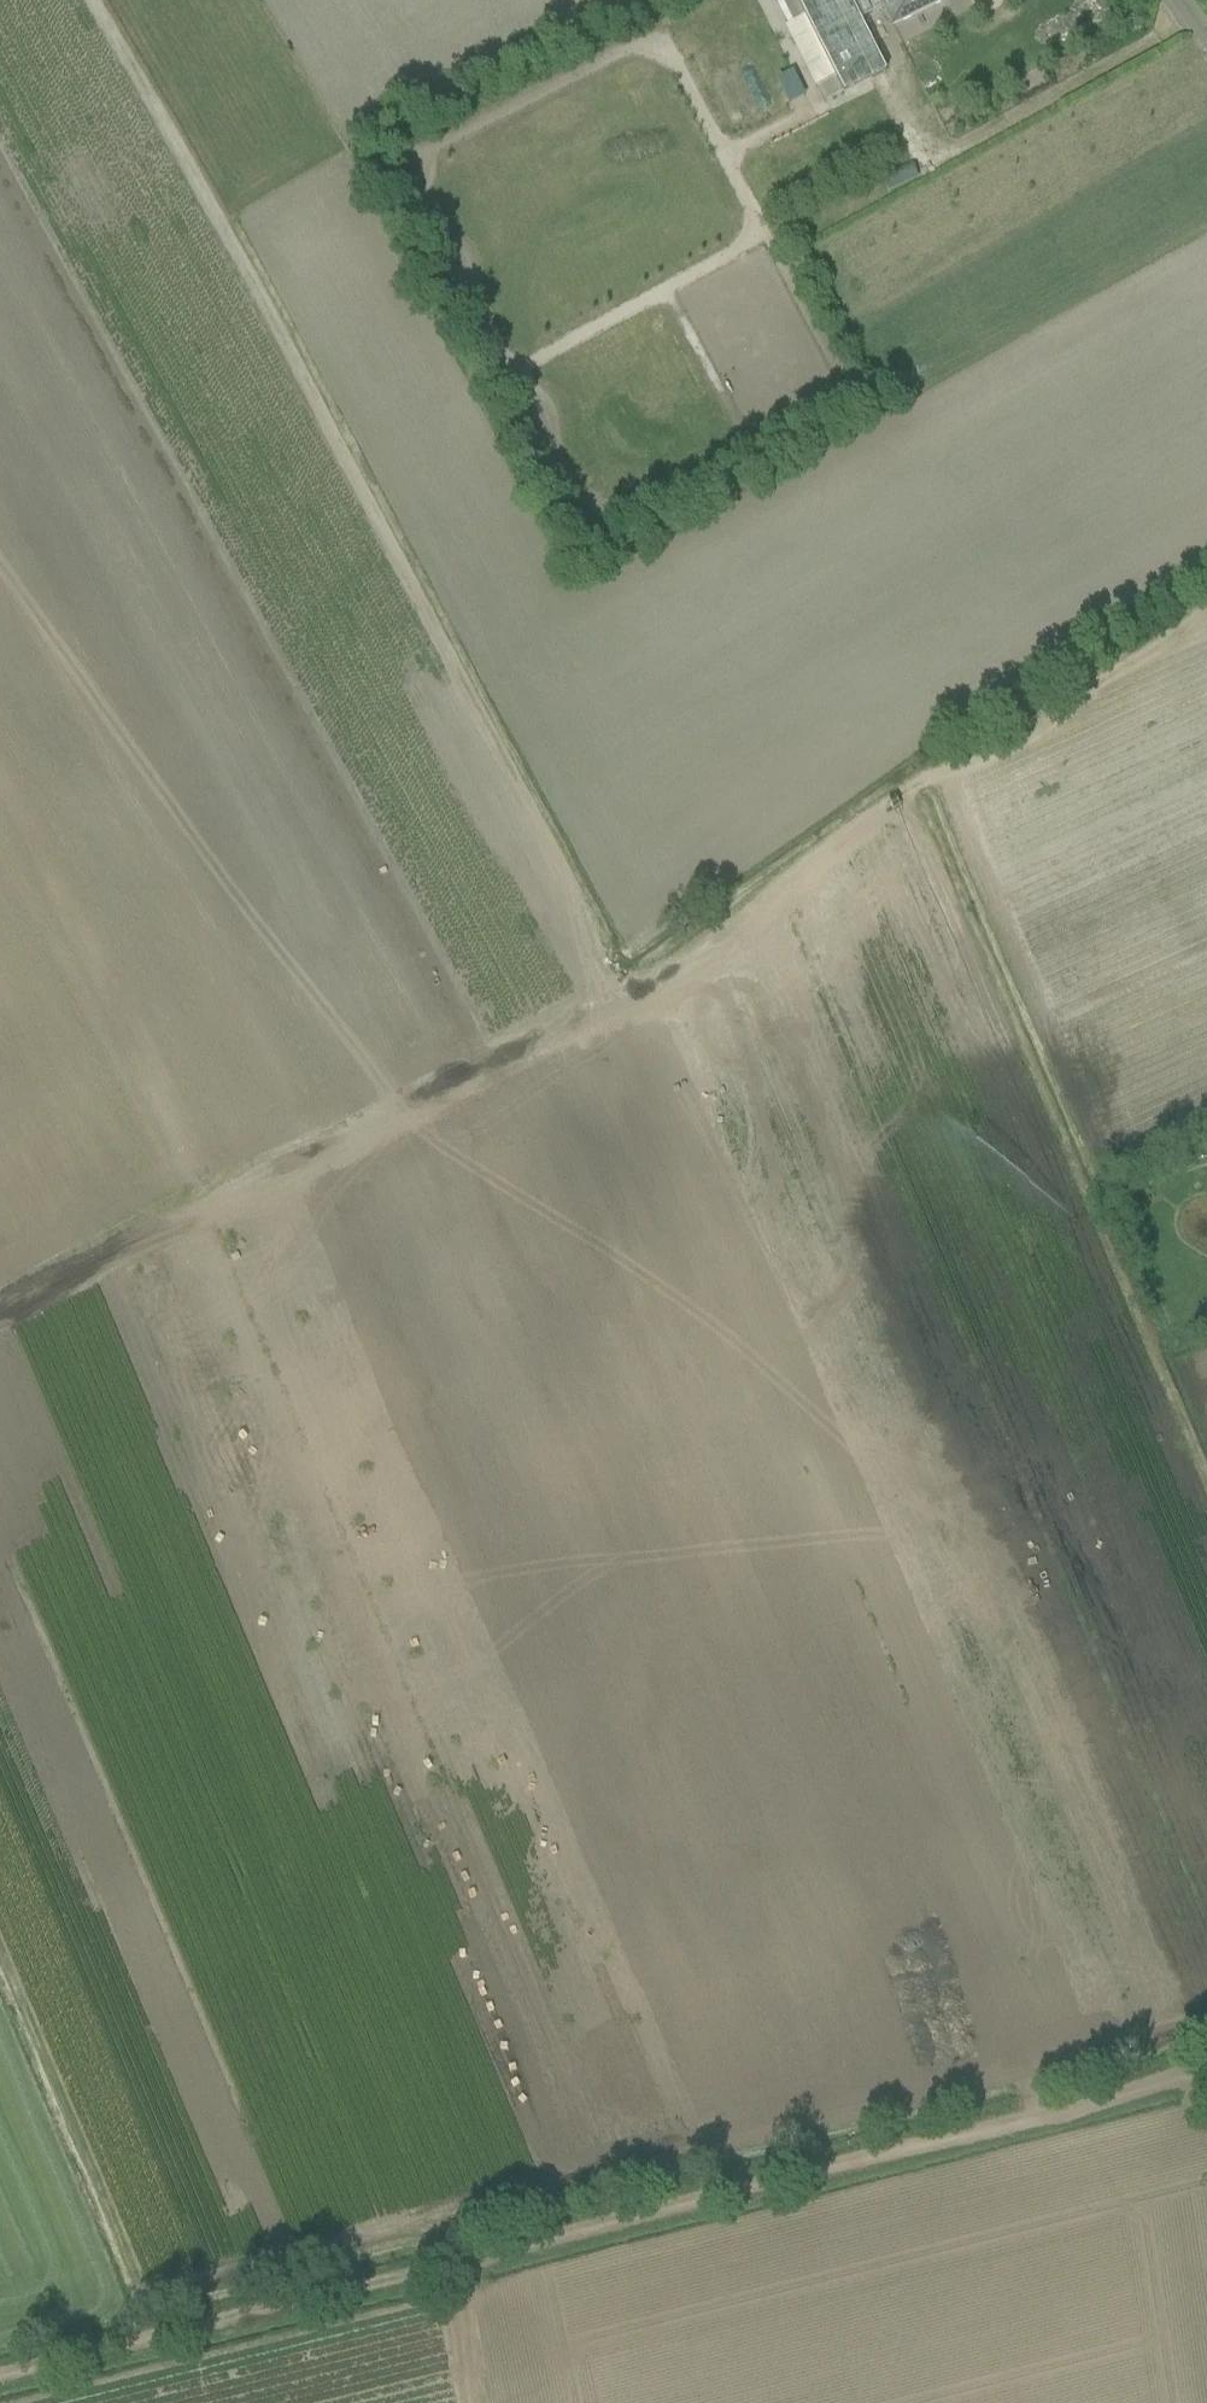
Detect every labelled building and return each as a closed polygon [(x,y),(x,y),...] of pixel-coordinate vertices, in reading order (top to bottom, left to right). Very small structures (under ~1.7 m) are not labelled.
[(843,94),(886,72),(859,20),(883,9),(892,27),(945,0),(795,0),(843,94)]
